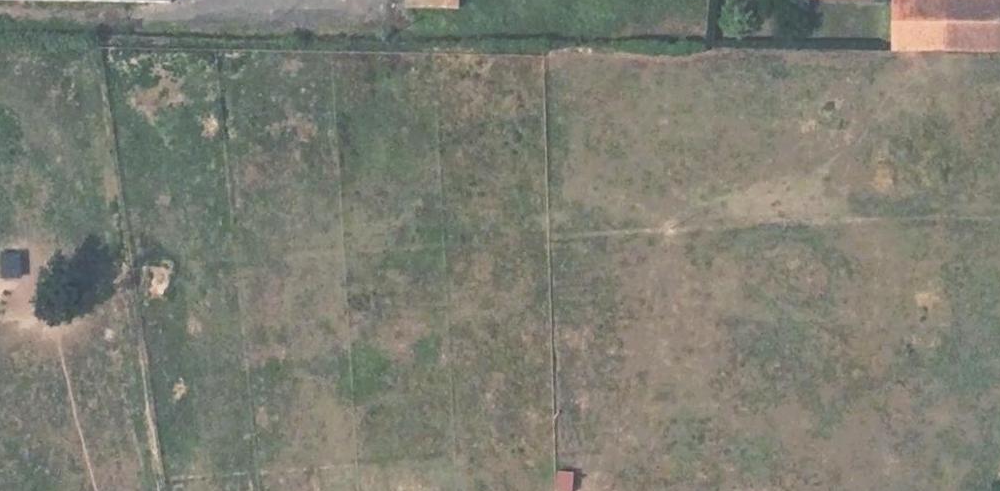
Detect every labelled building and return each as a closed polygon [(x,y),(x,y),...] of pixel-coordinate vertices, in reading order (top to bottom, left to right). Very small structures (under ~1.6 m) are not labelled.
[(422,11),(466,11),(466,0),(422,0),(422,11)] [(893,48),(999,50),(999,0),(894,0),(893,48)] [(164,296),(165,266),(146,266),(146,296),(164,296)]
